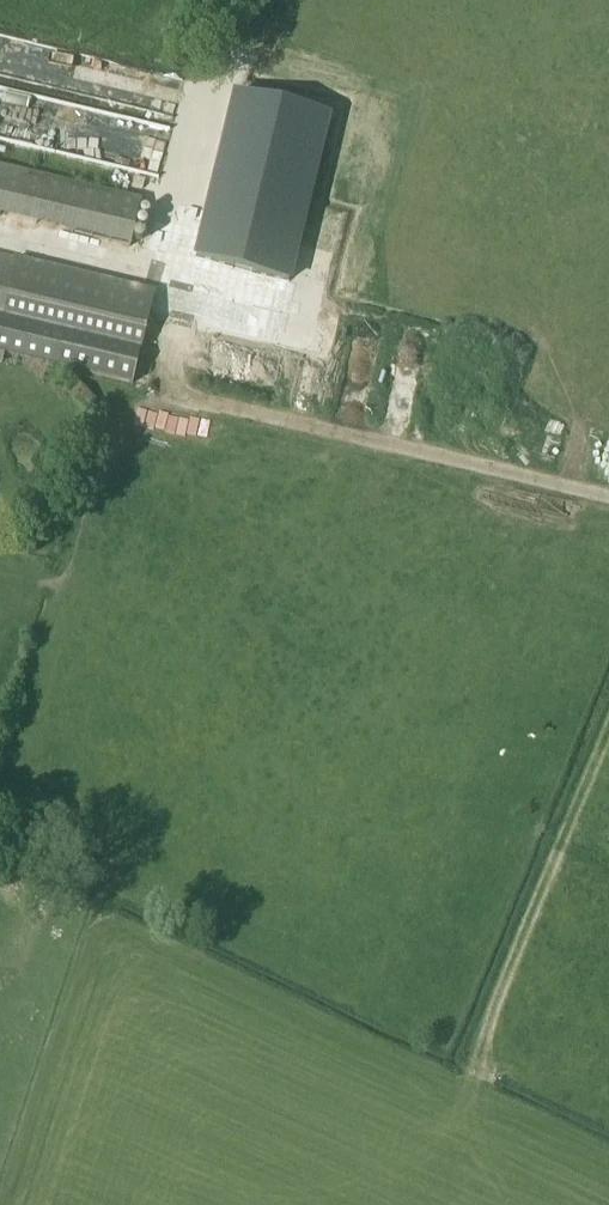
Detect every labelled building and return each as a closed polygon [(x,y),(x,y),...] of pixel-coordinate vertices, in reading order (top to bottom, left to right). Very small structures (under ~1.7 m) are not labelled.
[(226,102),(187,264),(282,289),(321,125),(226,102)] [(131,248),(142,202),(0,168),(0,217),(131,248)] [(94,279),(0,256),(0,353),(72,370),(131,385),(153,293),(94,279)] [(348,350),(367,352),(370,324),(351,322),(348,350)]
